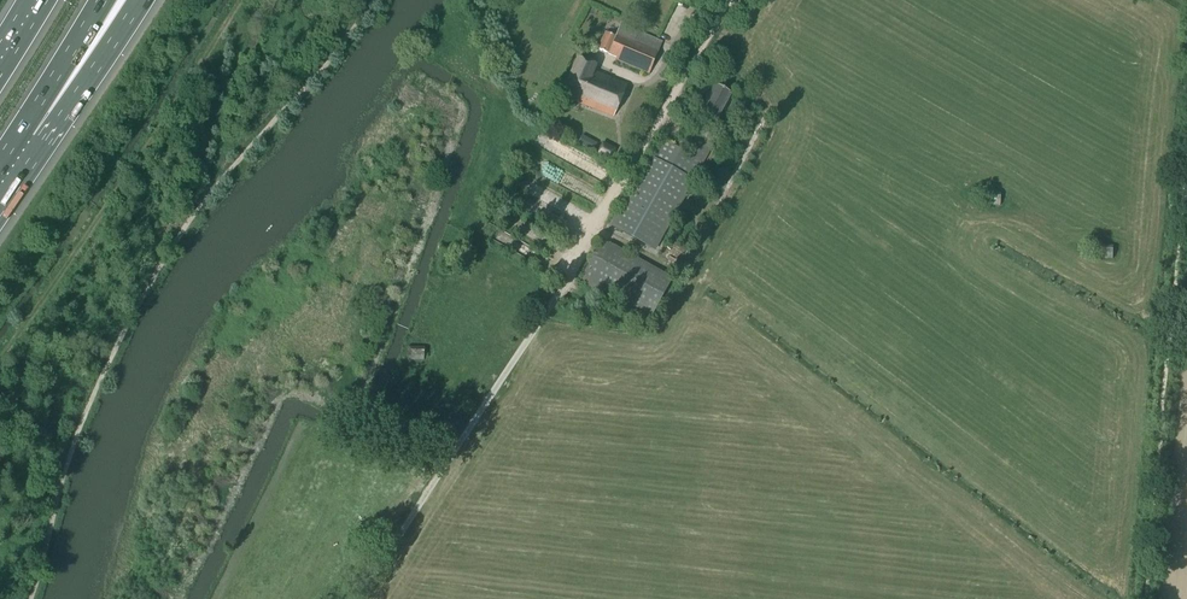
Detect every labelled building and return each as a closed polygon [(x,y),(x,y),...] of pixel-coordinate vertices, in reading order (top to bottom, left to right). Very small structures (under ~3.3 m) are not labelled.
[(649,73),(662,42),(621,25),(616,37),(605,32),(597,49),(617,58),(616,60),(649,73)] [(578,58),(561,96),(614,117),(626,86),(593,72),(596,66),(578,58)] [(714,84),(700,109),(719,120),(733,94),(714,84)] [(579,143),(592,150),(596,143),(583,136),(579,143)] [(713,171),(702,165),(703,163),(712,146),(698,137),(688,154),(660,138),(612,224),(656,249),(695,177),(706,183),(713,171)] [(615,150),(603,143),(597,153),(610,160),(615,150)] [(520,188),(536,195),(541,184),(524,178),(520,188)] [(984,208),(1000,209),(1001,196),(984,195),(984,208)] [(599,246),(582,277),(651,316),(669,284),(599,246)] [(1097,262),(1114,262),(1114,249),(1098,249),(1097,262)] [(440,265),(457,265),(457,251),(440,251),(440,265)] [(594,316),(610,317),(611,304),(595,303),(594,316)] [(407,360),(424,361),(424,348),(408,347),(407,360)]
